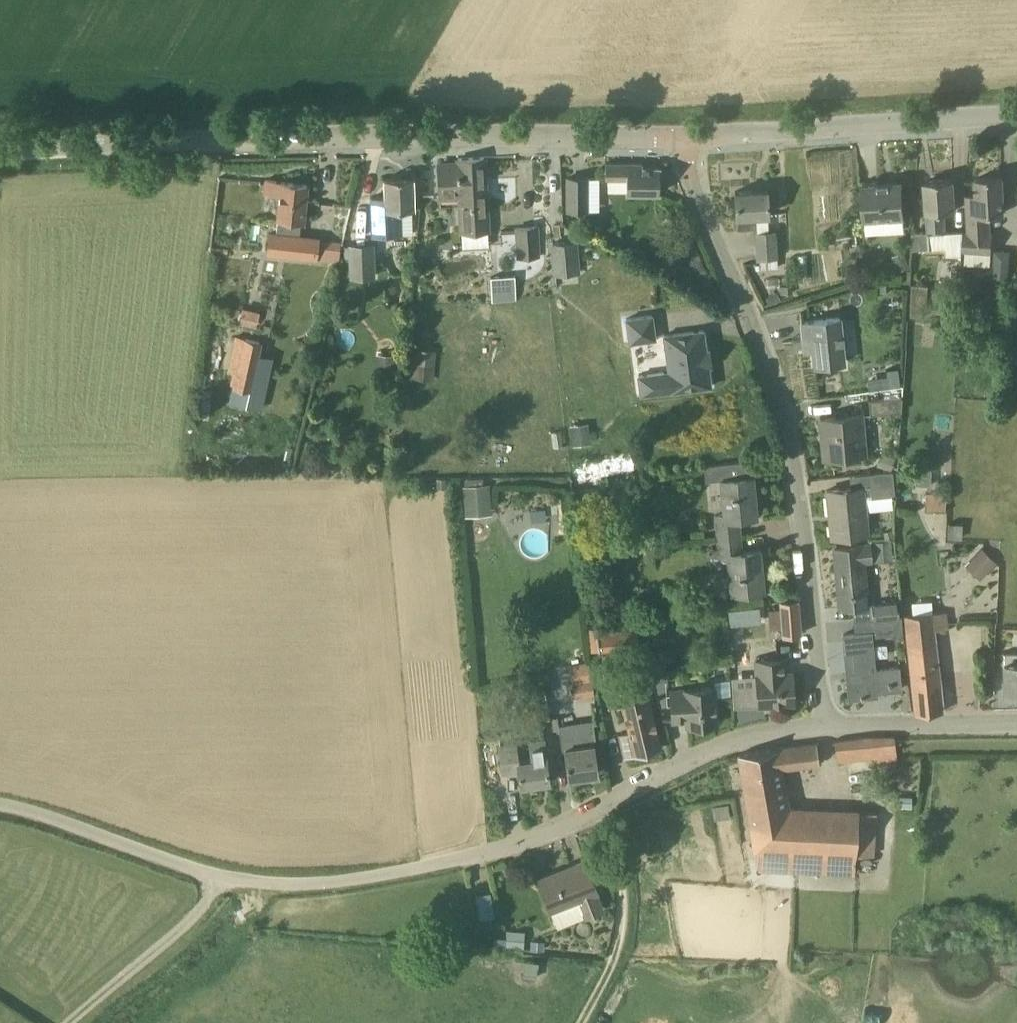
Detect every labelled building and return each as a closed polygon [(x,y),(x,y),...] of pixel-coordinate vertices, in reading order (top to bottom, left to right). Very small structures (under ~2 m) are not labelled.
[(484,156),(458,158),(458,163),(439,164),(441,197),(460,196),(462,233),(488,231),(484,156)] [(659,167),(643,166),(643,162),(605,162),(605,178),(608,178),(608,192),(626,192),(659,192),(659,167)] [(964,231),(963,249),(991,251),(992,232),(983,232),(982,212),(1004,211),(1002,176),(976,178),(977,195),(966,195),(968,230),(964,231)] [(401,231),(411,231),(411,208),(413,208),(412,177),(385,178),(385,197),(372,197),(372,237),(401,236),(401,231)] [(587,177),(567,177),(567,201),(567,212),(587,211),(587,201),(587,177)] [(320,222),(303,220),(307,184),(266,179),(264,191),(280,193),(272,238),(296,242),(294,258),(311,261),(312,252),(314,253),(320,222)] [(964,231),(964,229),(946,231),(945,211),(955,211),(953,179),(925,180),(928,232),(913,234),(912,249),(946,246),(947,254),(963,253),(963,249),(964,231)] [(902,181),(863,184),(866,234),(885,233),(884,217),(904,216),(902,181)] [(760,214),(768,214),(767,189),(734,191),(737,228),(761,226),(760,214)] [(536,226),(516,227),(518,258),(538,257),(536,226)] [(777,230),(756,231),(756,258),(777,258),(777,230)] [(684,250),(697,245),(698,244),(694,235),(680,241),(684,250)] [(334,241),(332,241),(330,260),(338,261),(340,242),(334,241)] [(575,241),(552,243),(555,275),(577,273),(575,241)] [(374,245),(352,246),(353,278),(376,276),(374,245)] [(904,249),(892,254),(897,270),(910,266),(904,249)] [(1010,263),(994,261),(992,283),(1008,285),(1010,263)] [(714,281),(710,272),(699,278),(703,286),(714,281)] [(515,275),(490,277),(492,301),(516,300),(515,275)] [(875,291),(887,291),(887,283),(875,283),(875,291)] [(792,285),(780,286),(781,294),(793,294),(792,285)] [(929,285),(912,285),(911,316),(923,317),(924,305),(928,305),(929,285)] [(235,304),(232,319),(257,323),(260,308),(235,304)] [(653,315),(626,319),(629,342),(656,339),(653,315)] [(840,317),(800,321),(802,339),(811,338),(814,364),(845,361),(840,317)] [(669,372),(639,376),(642,395),(711,386),(708,366),(712,365),(710,349),(706,350),(703,330),(664,335),(669,372)] [(260,341),(236,335),(231,356),(240,358),(236,375),(226,373),(224,383),(234,385),(230,400),(246,404),(260,341)] [(437,350),(416,348),(412,378),(433,380),(437,350)] [(374,374),(394,375),(395,355),(376,353),(374,374)] [(886,368),(887,375),(888,387),(901,385),(898,367),(886,368)] [(902,396),(869,399),(870,413),(901,410),(902,396)] [(861,413),(820,417),(823,457),(865,453),(861,413)] [(571,424),(573,445),(591,443),(589,422),(571,424)] [(406,449),(405,461),(413,462),(415,450),(406,449)] [(895,457),(882,452),(877,465),(890,470),(895,457)] [(718,537),(741,535),(739,518),(757,517),(754,475),(746,476),(747,461),(704,466),(706,481),(720,480),(723,513),(715,514),(718,537)] [(932,465),(916,464),(915,483),(930,484),(932,465)] [(892,470),(869,472),(871,496),(894,494),(894,492),(897,492),(898,471),(892,471),(892,470)] [(447,478),(437,478),(437,487),(447,487),(447,478)] [(867,533),(862,486),(851,487),(827,489),(831,537),(867,533)] [(465,491),(465,509),(492,507),(491,489),(469,491),(465,491)] [(946,493),(926,493),(925,509),(946,510),(946,493)] [(947,537),(962,538),(963,523),(947,522),(947,537)] [(892,529),(883,531),(885,538),(894,536),(892,529)] [(741,535),(718,537),(720,559),(728,558),(731,593),(765,590),(761,549),(742,551),(741,535)] [(874,541),(876,561),(893,559),(891,539),(874,541)] [(863,559),(871,559),(869,543),(834,546),(840,606),(868,604),(863,559)] [(982,548),(965,565),(980,579),(996,562),(982,548)] [(894,577),(893,563),(884,564),(888,601),(871,603),(873,618),(874,618),(898,615),(894,577)] [(630,596),(617,581),(607,589),(620,605),(630,596)] [(798,598),(797,598),(780,600),(780,608),(782,627),(782,635),(800,633),(798,598)] [(935,628),(947,627),(945,610),(935,611),(906,614),(905,614),(915,712),(943,710),(935,628)] [(876,634),(903,631),(901,615),(898,615),(874,618),(876,634)] [(636,624),(596,628),(599,652),(639,648),(636,624)] [(852,678),(847,678),(849,697),(877,694),(877,690),(900,688),(898,666),(874,668),(871,630),(848,633),(852,678)] [(743,652),(729,653),(730,666),(744,665),(743,652)] [(1016,652),(1004,652),(1005,693),(1016,693),(1016,654),(1016,652)] [(792,671),(787,672),(786,657),(755,660),(758,704),(794,702),(792,671)] [(588,663),(569,666),(574,696),(593,693),(588,663)] [(668,674),(653,674),(653,686),(668,686),(668,674)] [(645,682),(619,689),(629,731),(619,733),(624,755),(661,747),(645,682)] [(715,687),(670,690),(672,721),(686,720),(687,725),(717,723),(715,687)] [(545,693),(522,696),(526,720),(549,717),(545,693)] [(593,719),(559,724),(562,748),(565,748),(569,777),(597,773),(593,743),(596,743),(593,719)] [(894,736),(870,736),(868,736),(835,740),(838,758),(874,753),(876,761),(897,757),(894,736)] [(541,739),(528,741),(530,760),(517,761),(515,743),(499,745),(503,773),(519,771),(520,784),(549,780),(546,757),(544,757),(541,739)] [(819,761),(816,743),(739,753),(755,848),(758,849),(757,867),(854,872),(855,853),(873,854),(875,811),(788,806),(780,766),(819,761)] [(911,808),(911,800),(911,796),(900,796),(899,802),(899,808),(911,808)] [(595,890),(597,889),(585,859),(538,878),(550,907),(557,925),(602,908),(595,890)] [(477,892),(479,916),(495,914),(492,890),(477,892)] [(525,931),(507,930),(506,947),(524,948),(525,931)] [(545,940),(531,940),(530,950),(544,951),(545,940)]
